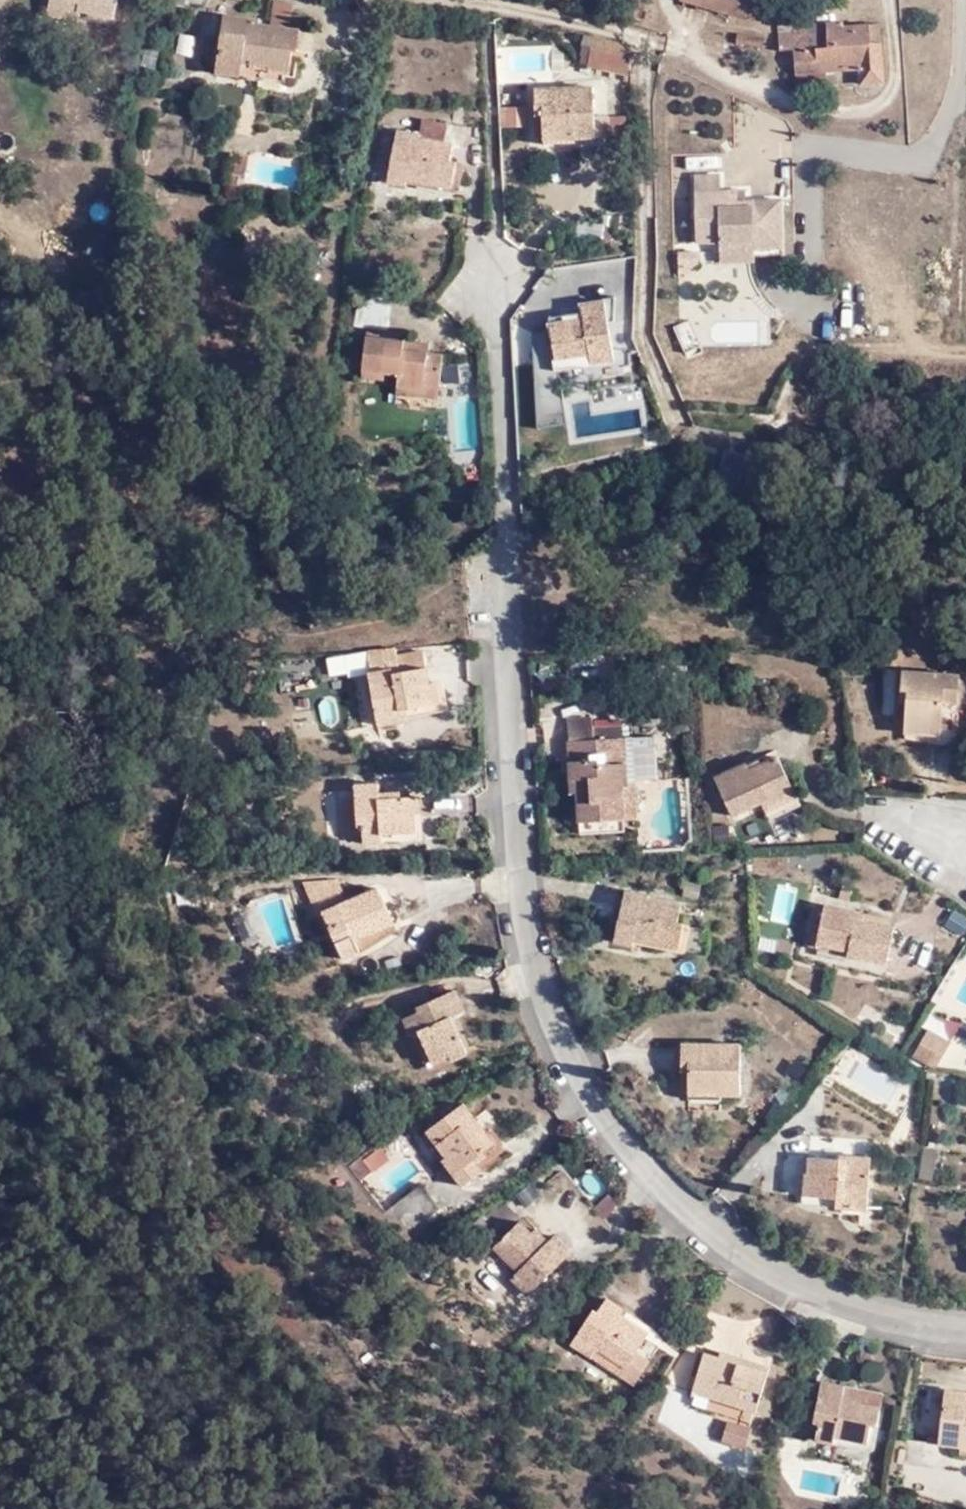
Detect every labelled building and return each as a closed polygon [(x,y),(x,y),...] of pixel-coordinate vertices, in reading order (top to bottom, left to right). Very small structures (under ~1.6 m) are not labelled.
[(80,10),(112,16),(115,0),(71,0),(82,3),(80,10)] [(698,4),(744,17),(757,20),(761,6),(765,7),(766,0),(699,0),(698,4)] [(243,63),(245,42),(253,43),(253,47),(274,50),(274,53),(289,55),(289,62),(298,62),(300,35),(296,35),(297,17),(259,12),(259,6),(224,3),(220,60),(243,63)] [(778,22),(778,48),(793,48),(795,71),(857,69),(858,84),(881,83),(880,42),(880,26),(868,26),(841,27),(841,23),(791,26),(792,22),(778,22)] [(739,46),(762,47),(762,35),(740,34),(739,46)] [(633,95),(637,63),(589,51),(585,68),(594,71),(591,84),(633,95)] [(547,120),(546,145),(578,147),(577,153),(597,154),(611,153),(611,133),(598,132),(599,105),(540,103),(540,120),(547,120)] [(526,106),(501,108),(502,127),(527,126),(526,106)] [(424,169),(425,148),(419,147),(420,132),(413,132),(414,111),(388,110),(387,125),(363,123),(358,175),(378,176),(379,165),(424,169)] [(537,146),(546,147),(546,145),(547,120),(540,120),(537,146)] [(611,133),(611,153),(628,154),(628,133),(611,133)] [(546,147),(545,158),(577,158),(577,153),(578,147),(546,145),(546,147)] [(721,176),(695,176),(696,244),(720,243),(721,263),(755,263),(755,249),(784,249),(783,201),(756,201),(756,200),(746,201),(737,201),(737,191),(721,192),(721,176)] [(582,348),(584,360),(607,356),(600,317),(630,312),(631,273),(593,278),(596,296),(581,297),(572,299),(573,305),(574,316),(542,321),(548,354),(582,348)] [(589,279),(581,297),(596,296),(593,278),(589,279)] [(540,310),(542,321),(574,316),(573,305),(540,310)] [(434,349),(418,348),(416,347),(394,345),(395,335),(395,331),(357,327),(354,366),(372,368),(388,370),(387,382),(414,386),(414,381),(431,384),(434,349)] [(416,347),(418,348),(418,337),(395,335),(394,345),(416,347)] [(550,366),(584,360),(582,348),(548,354),(550,366)] [(371,376),(372,368),(354,366),(353,374),(371,376)] [(430,395),(431,384),(414,381),(414,386),(387,382),(386,390),(430,395)] [(380,720),(401,716),(399,707),(441,700),(437,677),(431,679),(426,646),(397,652),(396,644),(367,647),(371,668),(380,720)] [(953,664),(898,662),(897,681),(904,682),(903,721),(936,722),(937,691),(952,690),(953,664)] [(570,713),(570,734),(594,732),(593,712),(570,713)] [(581,816),(625,814),(623,776),(629,776),(626,730),(594,732),(570,734),(573,787),(580,786),(581,816)] [(774,742),(746,756),(749,763),(778,750),(774,742)] [(746,756),(716,771),(733,808),(762,795),(764,799),(794,784),(778,750),(749,763),(746,756)] [(634,775),(629,776),(623,776),(625,814),(636,813),(634,775)] [(357,795),(358,822),(343,823),(344,836),(364,835),(364,839),(382,838),(381,830),(415,827),(414,808),(420,808),(420,791),(388,794),(388,789),(377,790),(376,780),(356,782),(357,795)] [(342,795),(343,823),(358,822),(357,795),(342,795)] [(626,825),(625,814),(581,816),(582,827),(626,825)] [(700,881),(685,877),(681,892),(697,896),(700,881)] [(338,878),(314,882),(307,883),(320,911),(326,910),(346,956),(361,949),(357,938),(395,921),(379,885),(348,898),(338,878)] [(634,934),(676,943),(681,920),(681,918),(676,916),(678,903),(645,897),(646,890),(624,886),(613,938),(631,943),(634,934)] [(852,943),(891,950),(897,913),(889,912),(862,907),(863,901),(828,895),(823,929),(853,935),(852,943)] [(890,906),(863,901),(862,907),(889,912),(890,906)] [(962,940),(965,935),(965,909),(957,902),(940,923),(962,940)] [(681,920),(676,943),(698,948),(702,925),(681,920)] [(422,1010),(405,1017),(413,1035),(419,1032),(434,1061),(452,1054),(455,1059),(470,1052),(457,1023),(462,1021),(459,1014),(468,1011),(458,989),(420,1005),(422,1010)] [(938,1058),(951,1036),(930,1022),(917,1044),(938,1058)] [(746,1039),(688,1038),(688,1054),(697,1055),(696,1083),(729,1084),(729,1087),(730,1089),(747,1088),(746,1039)] [(687,1083),(696,1083),(697,1055),(688,1054),(687,1083)] [(729,1087),(729,1084),(696,1083),(696,1093),(729,1095),(730,1089),(729,1087)] [(473,1158),(494,1143),(465,1104),(430,1129),(449,1155),(444,1159),(463,1186),(483,1172),(473,1158)] [(948,1173),(951,1142),(938,1138),(934,1170),(948,1173)] [(501,1152),(494,1143),(473,1158),(483,1172),(504,1156),(501,1152)] [(876,1147),(851,1146),(850,1151),(814,1151),(813,1166),(810,1166),(809,1188),(855,1190),(855,1199),(874,1200),(876,1147)] [(372,1172),(390,1159),(380,1147),(363,1160),(372,1172)] [(594,1170),(578,1181),(592,1200),(607,1189),(594,1170)] [(422,1185),(390,1208),(408,1233),(440,1210),(422,1185)] [(809,1197),(855,1199),(855,1190),(809,1188),(809,1197)] [(532,1213),(526,1220),(550,1244),(557,1237),(532,1213)] [(550,1244),(526,1220),(502,1245),(528,1269),(521,1277),(520,1277),(536,1292),(537,1292),(579,1246),(563,1231),(557,1237),(550,1244)] [(604,1341),(634,1358),(655,1326),(634,1313),(630,1313),(623,1310),(628,1301),(612,1292),(604,1304),(600,1302),(579,1334),(578,1335),(587,1342),(598,1350),(604,1341)] [(714,1339),(712,1346),(743,1356),(746,1348),(714,1339)] [(628,1368),(634,1358),(604,1341),(598,1350),(628,1368)] [(712,1346),(704,1370),(722,1375),(717,1389),(760,1403),(776,1358),(746,1348),(743,1356),(712,1346)] [(699,1383),(717,1389),(722,1375),(704,1370),(699,1383)] [(851,1390),(852,1379),(830,1374),(822,1415),(827,1416),(823,1433),(842,1438),(844,1430),(875,1435),(878,1419),(883,1419),(887,1402),(860,1397),(861,1391),(851,1390)] [(889,1384),(852,1379),(851,1390),(861,1391),(860,1397),(887,1402),(889,1384)] [(965,1442),(965,1386),(953,1385),(944,1439),(965,1442)]
